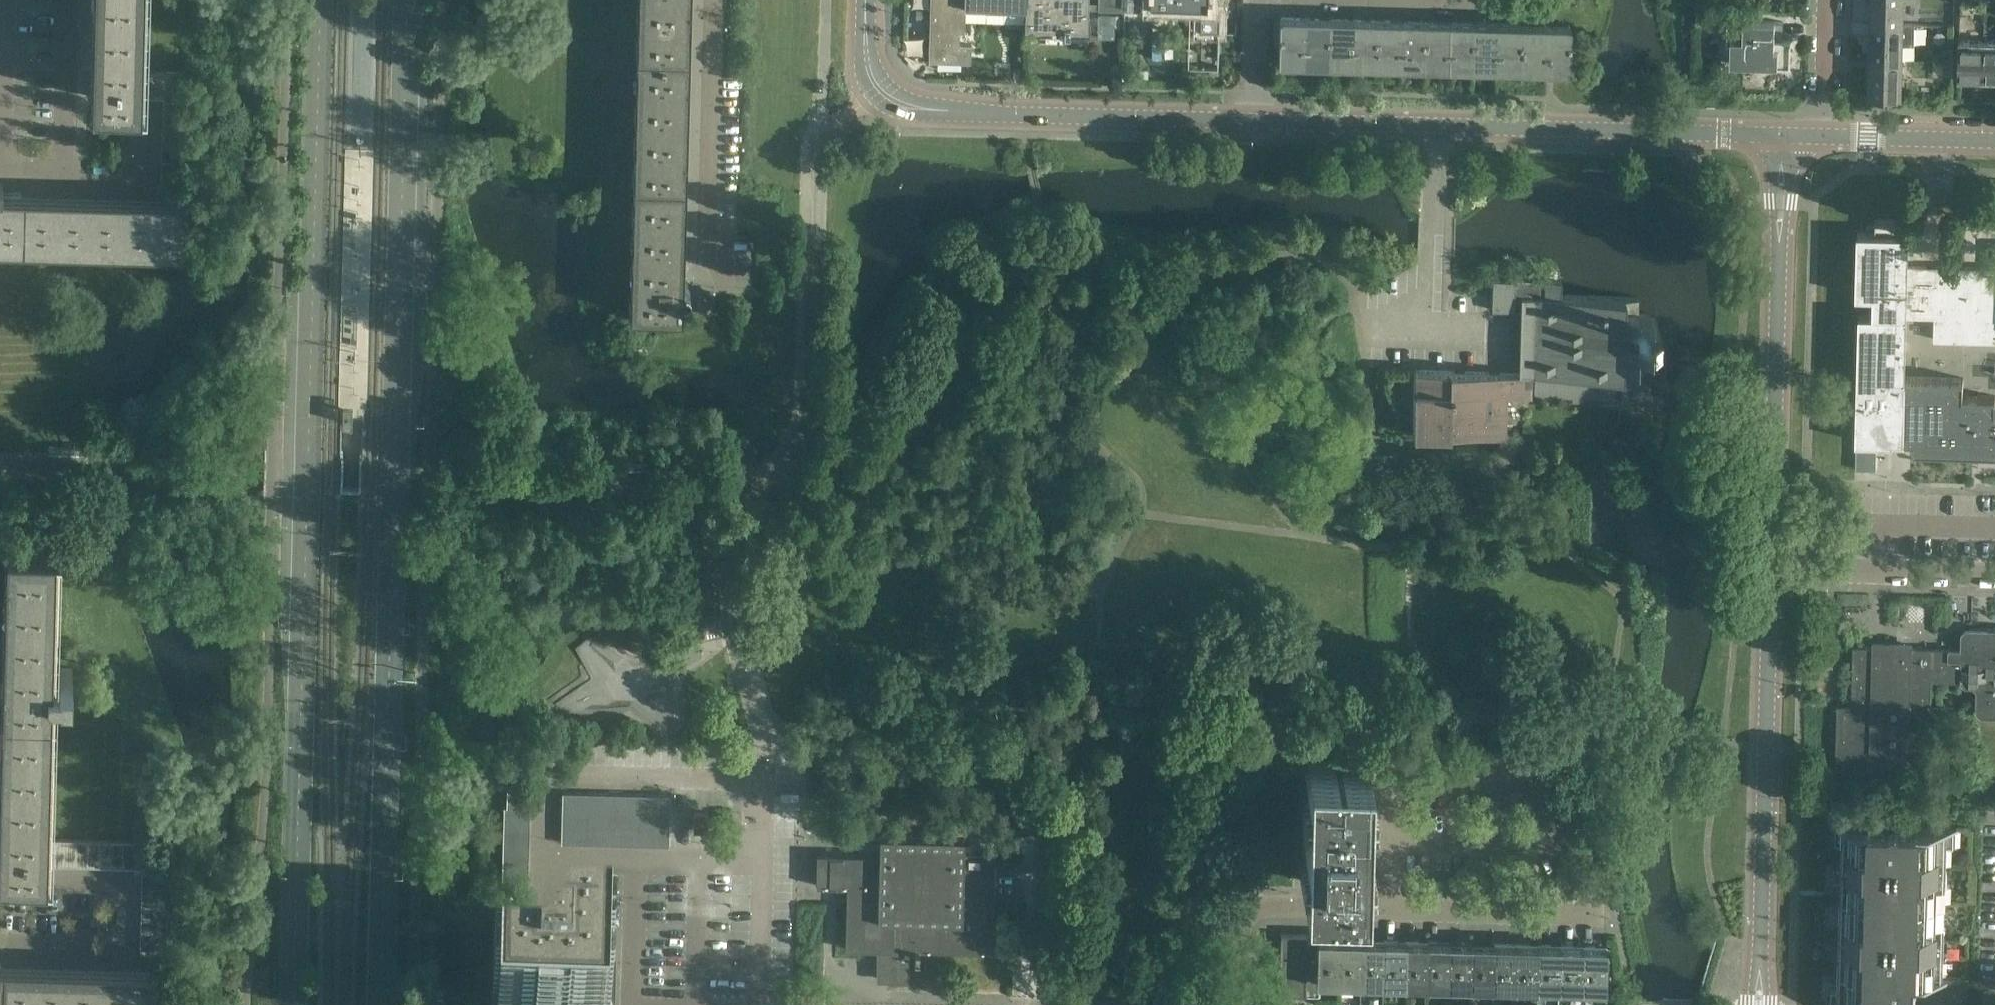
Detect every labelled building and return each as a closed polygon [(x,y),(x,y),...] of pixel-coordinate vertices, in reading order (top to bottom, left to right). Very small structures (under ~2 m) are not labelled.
[(145,99),(145,97),(147,97),(162,97),(162,98),(163,98),(189,99),(190,73),(146,71),(147,0),(95,0),(95,16),(93,16),(92,31),(94,31),(94,49),(92,48),(91,64),(93,64),(93,81),(91,81),(90,96),(92,96),(92,98),(145,99)] [(631,297),(629,297),(629,312),(631,312),(631,313),(682,315),(682,313),(681,313),(682,298),(683,298),(684,298),(686,298),(687,297),(688,296),(689,295),(690,293),(690,292),(690,290),(690,289),(689,288),(689,287),(688,286),(687,285),(686,284),(685,284),(684,280),(683,276),(682,273),(690,0),(639,0),(639,6),(637,6),(637,21),(639,21),(638,38),(636,38),(636,53),(638,53),(637,71),(635,71),(635,86),(637,86),(636,103),(634,103),(634,119),(636,119),(635,151),(633,151),(633,168),(635,168),(634,183),(632,183),(632,201),(634,201),(633,216),(631,216),(631,233),(633,233),(632,248),(630,248),(630,265),(632,265),(631,297)] [(1026,0),(933,0),(933,9),(930,9),(929,61),(971,62),(971,44),(959,44),(959,31),(965,32),(966,6),(986,6),(986,12),(1026,13),(1026,0)] [(1026,13),(1026,24),(1053,24),(1052,33),(1069,34),(1069,29),(1087,29),(1088,0),(1026,0),(1026,13)] [(1124,0),(1098,0),(1098,9),(1123,10),(1124,0)] [(1150,4),(1201,6),(1200,31),(1219,32),(1220,10),(1209,9),(1209,3),(1208,3),(1208,0),(1150,0),(1150,4)] [(1871,22),(1903,23),(1904,0),(1871,0),(1871,22)] [(1302,61),(1304,19),(1280,18),(1279,60),(1302,61)] [(1326,62),(1327,19),(1304,19),(1302,61),(1326,62)] [(1350,62),(1352,20),(1327,19),(1326,62),(1350,62)] [(1374,63),(1375,21),(1352,20),(1350,62),(1374,63)] [(1791,41),(1783,40),(1775,40),(1776,21),(1727,20),(1727,44),(1731,44),(1730,64),(1762,65),(1762,66),(1790,67),(1791,41)] [(1398,64),(1399,21),(1375,21),(1374,63),(1398,64)] [(1421,64),(1423,22),(1399,21),(1398,64),(1421,64)] [(1446,65),(1447,23),(1423,22),(1421,64),(1446,65)] [(1915,23),(1903,23),(1871,22),(1870,59),(1902,60),(1903,45),(1914,45),(1915,23)] [(1470,66),(1471,23),(1447,23),(1446,65),(1470,66)] [(1495,66),(1496,24),(1471,23),(1470,66),(1495,66)] [(1518,46),(1519,25),(1496,24),(1495,66),(1518,67),(1518,46)] [(1529,24),(1529,25),(1519,25),(1518,46),(1518,67),(1527,67),(1527,68),(1559,69),(1569,69),(1570,25),(1559,25),(1529,24)] [(910,51),(926,50),(926,35),(909,35),(910,51)] [(1982,79),(1983,41),(1959,41),(1958,79),(1959,79),(1959,78),(1982,79)] [(1983,41),(1982,79),(1994,79),(1994,42),(1983,41)] [(1951,61),(1951,48),(1942,48),(1942,60),(1951,61)] [(1902,97),(1902,60),(1870,59),(1869,96),(1902,97)] [(1951,73),(1951,61),(1942,60),(1942,73),(1951,73)] [(1123,68),(1122,81),(1136,82),(1136,69),(1123,68)] [(189,112),(189,99),(163,98),(163,100),(164,100),(164,110),(163,110),(163,111),(189,112)] [(189,124),(189,112),(163,111),(163,112),(164,112),(163,122),(163,123),(189,124)] [(188,135),(189,124),(163,123),(163,124),(163,133),(162,135),(188,135)] [(188,147),(188,135),(162,135),(162,136),(163,136),(163,145),(162,145),(162,146),(188,147)] [(188,159),(188,147),(162,146),(162,147),(163,148),(163,157),(162,157),(162,158),(188,159)] [(187,171),(188,159),(162,158),(162,159),(163,159),(163,169),(162,169),(162,170),(187,171)] [(187,184),(187,171),(162,170),(161,171),(163,171),(163,181),(161,181),(161,183),(187,184)] [(185,200),(27,195),(27,184),(0,184),(0,245),(185,250),(187,199),(185,199),(185,200)] [(1864,233),(1858,232),(1858,234),(1860,235),(1858,293),(1856,293),(1856,295),(1874,296),(1873,313),(1873,314),(1859,314),(1859,316),(1861,316),(1859,410),(1857,439),(1856,439),(1856,441),(1893,442),(1893,440),(1902,440),(1902,443),(1918,442),(1918,449),(1994,452),(1994,396),(1968,396),(1970,377),(1905,379),(1905,316),(1935,317),(1934,340),(1936,340),(1936,338),(1994,339),(1994,341),(1994,268),(1936,266),(1936,278),(1927,278),(1927,276),(1907,276),(1907,265),(1907,236),(1909,236),(1909,234),(1899,234),(1900,222),(1901,222),(1901,221),(1875,220),(1875,221),(1876,221),(1875,233),(1864,233)] [(1493,278),(1492,293),(1492,310),(1514,310),(1514,308),(1521,308),(1519,355),(1519,373),(1414,370),(1414,386),(1414,390),(1413,412),(1413,416),(1413,432),(1504,434),(1505,394),(1545,395),(1544,400),(1556,400),(1556,396),(1572,396),(1572,400),(1584,401),(1584,396),(1629,398),(1630,385),(1642,385),(1643,370),(1647,370),(1647,350),(1649,350),(1650,333),(1656,333),(1657,320),(1650,319),(1650,316),(1638,315),(1638,299),(1561,297),(1561,280),(1545,279),(1545,281),(1515,281),(1515,279),(1493,278)] [(23,866),(52,867),(52,866),(52,840),(56,682),(59,682),(59,684),(72,684),(72,669),(60,668),(60,670),(56,670),(60,542),(61,540),(8,539),(5,637),(4,637),(4,639),(5,639),(5,654),(2,654),(2,669),(4,669),(4,670),(3,670),(3,672),(4,672),(4,675),(5,675),(4,685),(3,696),(2,696),(2,698),(3,698),(3,712),(2,712),(2,714),(3,714),(3,731),(1,731),(1,733),(2,733),(2,744),(1,744),(1,747),(2,747),(2,763),(0,763),(0,766),(2,766),(1,775),(0,775),(0,778),(1,778),(1,789),(2,789),(1,799),(0,806),(0,809),(0,814),(0,816),(0,821),(1,821),(1,831),(0,831),(0,866),(23,866)] [(1879,771),(1929,772),(1932,680),(1961,681),(1965,685),(1974,685),(1977,689),(1976,710),(1981,715),(1994,716),(1994,627),(1994,629),(1967,628),(1962,633),(1961,650),(1950,650),(1950,649),(1949,649),(1876,647),(1876,649),(1866,649),(1867,646),(1854,646),(1852,706),(1838,705),(1836,770),(1879,771)] [(1326,737),(1325,749),(1344,749),(1345,738),(1326,737)] [(1344,749),(1325,749),(1304,748),(1301,881),(1362,883),(1366,750),(1344,749)] [(505,785),(507,786),(522,786),(522,770),(505,770),(505,785)] [(531,786),(522,786),(507,786),(507,807),(530,808),(531,807),(529,807),(529,797),(531,797),(531,786)] [(575,818),(575,793),(574,794),(564,794),(564,793),(563,793),(562,817),(575,818)] [(586,818),(587,793),(586,793),(586,795),(576,794),(576,793),(575,793),(575,818),(586,818)] [(598,818),(599,794),(598,794),(598,795),(588,795),(588,793),(587,793),(586,818),(598,818)] [(610,819),(611,794),(610,794),(610,795),(600,795),(600,794),(599,794),(598,818),(610,819)] [(622,819),(622,794),(622,796),(612,795),(612,794),(611,794),(610,819),(622,819)] [(632,819),(632,795),(629,795),(629,796),(623,796),(623,794),(622,794),(622,819),(632,819)] [(645,820),(646,795),(645,795),(645,796),(635,796),(635,795),(632,795),(632,819),(645,820)] [(657,820),(658,795),(657,795),(657,797),(647,796),(647,795),(646,795),(645,820),(657,820)] [(659,795),(658,795),(657,820),(669,820),(670,796),(668,796),(668,797),(659,797),(659,795)] [(530,808),(507,807),(504,807),(504,819),(530,819),(529,819),(529,808),(530,808)] [(574,843),(575,818),(562,817),(561,843),(563,843),(563,842),(573,842),(573,843),(574,843)] [(586,844),(586,818),(575,818),(574,843),(575,843),(575,842),(585,842),(585,844),(586,844)] [(598,844),(598,818),(586,818),(586,844),(587,844),(587,842),(597,843),(597,844),(598,844)] [(609,844),(610,819),(598,818),(598,844),(598,843),(609,843),(608,844),(609,844)] [(530,820),(530,819),(504,819),(504,830),(530,831),(530,830),(529,830),(529,820),(530,820)] [(621,845),(622,819),(610,819),(609,844),(610,844),(610,843),(620,843),(620,845),(621,845)] [(631,845),(632,819),(622,819),(621,845),(622,845),(622,843),(628,844),(628,845),(631,845)] [(645,845),(645,820),(632,819),(631,845),(634,845),(634,844),(644,844),(644,845),(645,845)] [(656,846),(657,820),(645,820),(645,845),(646,845),(646,844),(656,844),(655,846),(656,846)] [(669,846),(669,825),(669,820),(657,820),(656,846),(657,846),(657,844),(666,845),(666,846),(669,846)] [(1968,989),(1968,977),(1942,976),(1945,845),(1955,846),(1956,827),(1834,824),(1834,842),(1844,842),(1840,991),(1830,990),(1829,1004),(1968,1004),(1968,989)] [(530,832),(530,831),(504,830),(503,842),(530,843),(530,842),(528,842),(529,832),(530,832)] [(953,837),(954,836),(952,836),(952,837),(933,836),(933,835),(932,835),(932,836),(912,836),(912,835),(911,835),(911,836),(891,835),(891,834),(890,834),(890,835),(881,835),(880,845),(879,845),(879,846),(880,846),(880,855),(870,855),(869,855),(859,855),(849,854),(817,853),(816,886),(817,886),(817,885),(837,886),(838,886),(838,885),(848,886),(847,896),(847,897),(847,917),(846,917),(847,917),(846,938),(846,949),(856,949),(857,949),(877,949),(876,981),(908,982),(909,950),(914,950),(914,953),(919,953),(919,950),(939,951),(940,951),(960,951),(960,952),(961,952),(961,951),(981,952),(981,953),(982,953),(982,952),(992,952),(992,942),(993,942),(993,916),(993,915),(993,895),(994,895),(993,895),(994,874),(995,853),(964,853),(964,847),(963,847),(963,837),(953,837)] [(63,866),(64,840),(52,840),(52,866),(53,866),(53,864),(62,865),(62,866),(63,866)] [(75,866),(76,840),(64,840),(63,866),(65,866),(65,865),(74,865),(74,866),(75,866)] [(87,867),(88,841),(76,840),(75,866),(76,866),(76,865),(86,865),(86,867),(87,867)] [(99,867),(100,841),(88,841),(87,867),(88,867),(88,865),(98,866),(98,867),(99,867)] [(111,867),(111,841),(100,841),(99,867),(100,867),(100,866),(110,866),(110,867),(111,867)] [(122,868),(123,842),(111,841),(111,867),(112,867),(112,866),(121,866),(121,867),(122,868)] [(169,843),(123,842),(122,868),(124,868),(124,866),(133,867),(133,868),(143,868),(143,870),(144,871),(144,880),(142,880),(142,881),(168,882),(169,843)] [(530,844),(530,843),(503,842),(503,854),(529,855),(529,854),(528,854),(528,844),(530,844)] [(529,856),(529,855),(503,854),(503,866),(529,866),(528,866),(528,856),(529,856)] [(529,867),(529,866),(503,866),(502,878),(529,878),(529,877),(527,877),(528,867),(529,867)] [(39,883),(40,867),(23,867),(22,882),(39,883)] [(529,879),(529,878),(502,878),(502,890),(528,891),(528,889),(527,889),(527,879),(529,879)] [(168,894),(168,882),(142,881),(142,882),(144,882),(143,892),(142,892),(142,893),(168,894)] [(168,906),(168,894),(142,893),(142,894),(143,894),(143,904),(142,904),(142,905),(168,906)] [(167,917),(168,906),(142,905),(142,906),(143,906),(143,916),(141,916),(141,917),(167,917)] [(167,929),(167,917),(141,917),(141,918),(143,918),(142,927),(141,927),(141,928),(167,929)] [(167,941),(167,929),(141,928),(141,930),(142,930),(142,939),(141,939),(141,940),(167,941)] [(603,933),(501,930),(499,1004),(602,1004),(603,933)] [(1339,987),(1340,940),(1340,933),(1319,932),(1319,943),(1320,943),(1319,978),(1306,978),(1305,995),(1318,995),(1318,986),(1339,987)] [(1340,940),(1339,987),(1362,987),(1363,933),(1340,933),(1340,940)] [(1384,934),(1363,933),(1362,987),(1384,988),(1384,934)] [(1320,943),(1319,943),(1307,943),(1307,935),(1281,934),(1281,936),(1282,936),(1281,993),(1279,993),(1279,995),(1305,995),(1306,978),(1319,978),(1320,943)] [(1407,934),(1384,934),(1384,988),(1406,989),(1407,934)] [(1428,935),(1407,934),(1406,989),(1427,989),(1428,935)] [(1451,936),(1428,935),(1427,989),(1450,990),(1451,936)] [(1473,936),(1451,936),(1450,990),(1472,990),(1473,936)] [(1495,937),(1473,936),(1472,990),(1494,991),(1495,937)] [(1517,938),(1495,937),(1494,991),(1516,992),(1517,938)] [(1539,938),(1517,938),(1516,992),(1538,992),(1539,938)] [(1560,993),(1561,939),(1539,938),(1538,992),(1560,993)] [(1583,939),(1561,939),(1560,993),(1581,993),(1583,939)] [(1605,940),(1583,939),(1581,993),(1604,994),(1605,969),(1606,969),(1606,959),(1605,959),(1605,940)] [(166,954),(167,941),(141,940),(141,941),(142,941),(142,951),(140,951),(140,953),(166,954)] [(166,969),(6,966),(7,955),(0,954),(0,1004),(165,1004),(166,969)]
